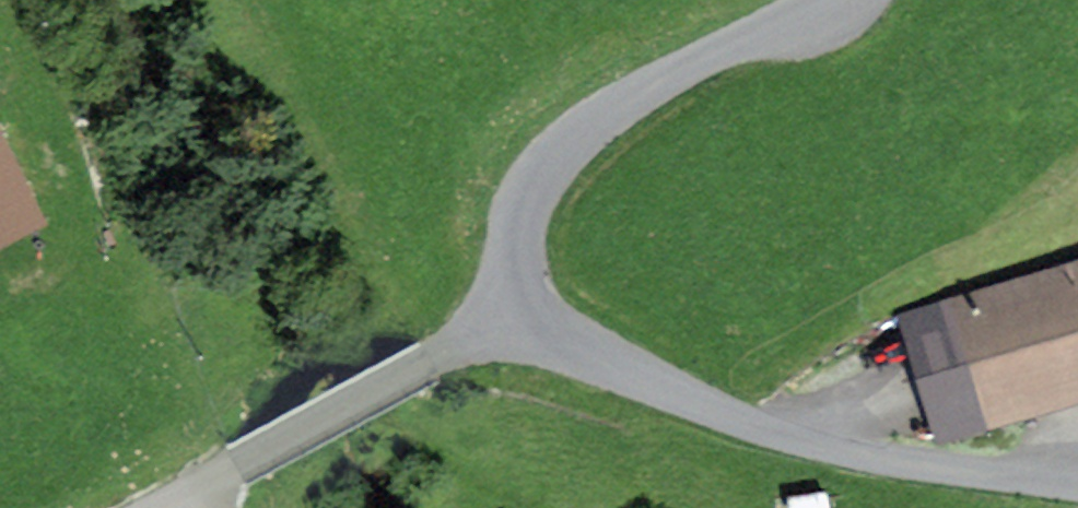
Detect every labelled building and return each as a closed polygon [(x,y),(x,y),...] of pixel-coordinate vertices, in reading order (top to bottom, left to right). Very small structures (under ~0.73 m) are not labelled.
[(53,232),(0,125),(0,258),(53,232)] [(1077,416),(1077,266),(898,322),(941,459),(1077,416)]
